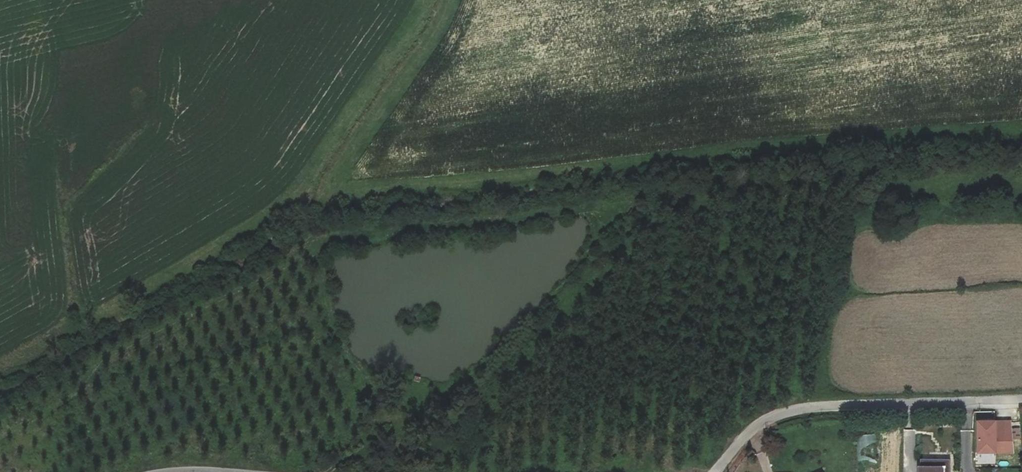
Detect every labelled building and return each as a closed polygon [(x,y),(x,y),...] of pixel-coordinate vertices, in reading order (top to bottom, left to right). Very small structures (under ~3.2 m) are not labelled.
[(977,421),(977,453),(1013,452),(1011,421),(977,421)] [(869,464),(877,464),(877,434),(857,434),(857,460),(869,460),(869,464)] [(950,459),(920,459),(920,466),(917,466),(917,471),(950,471),(950,459)]
